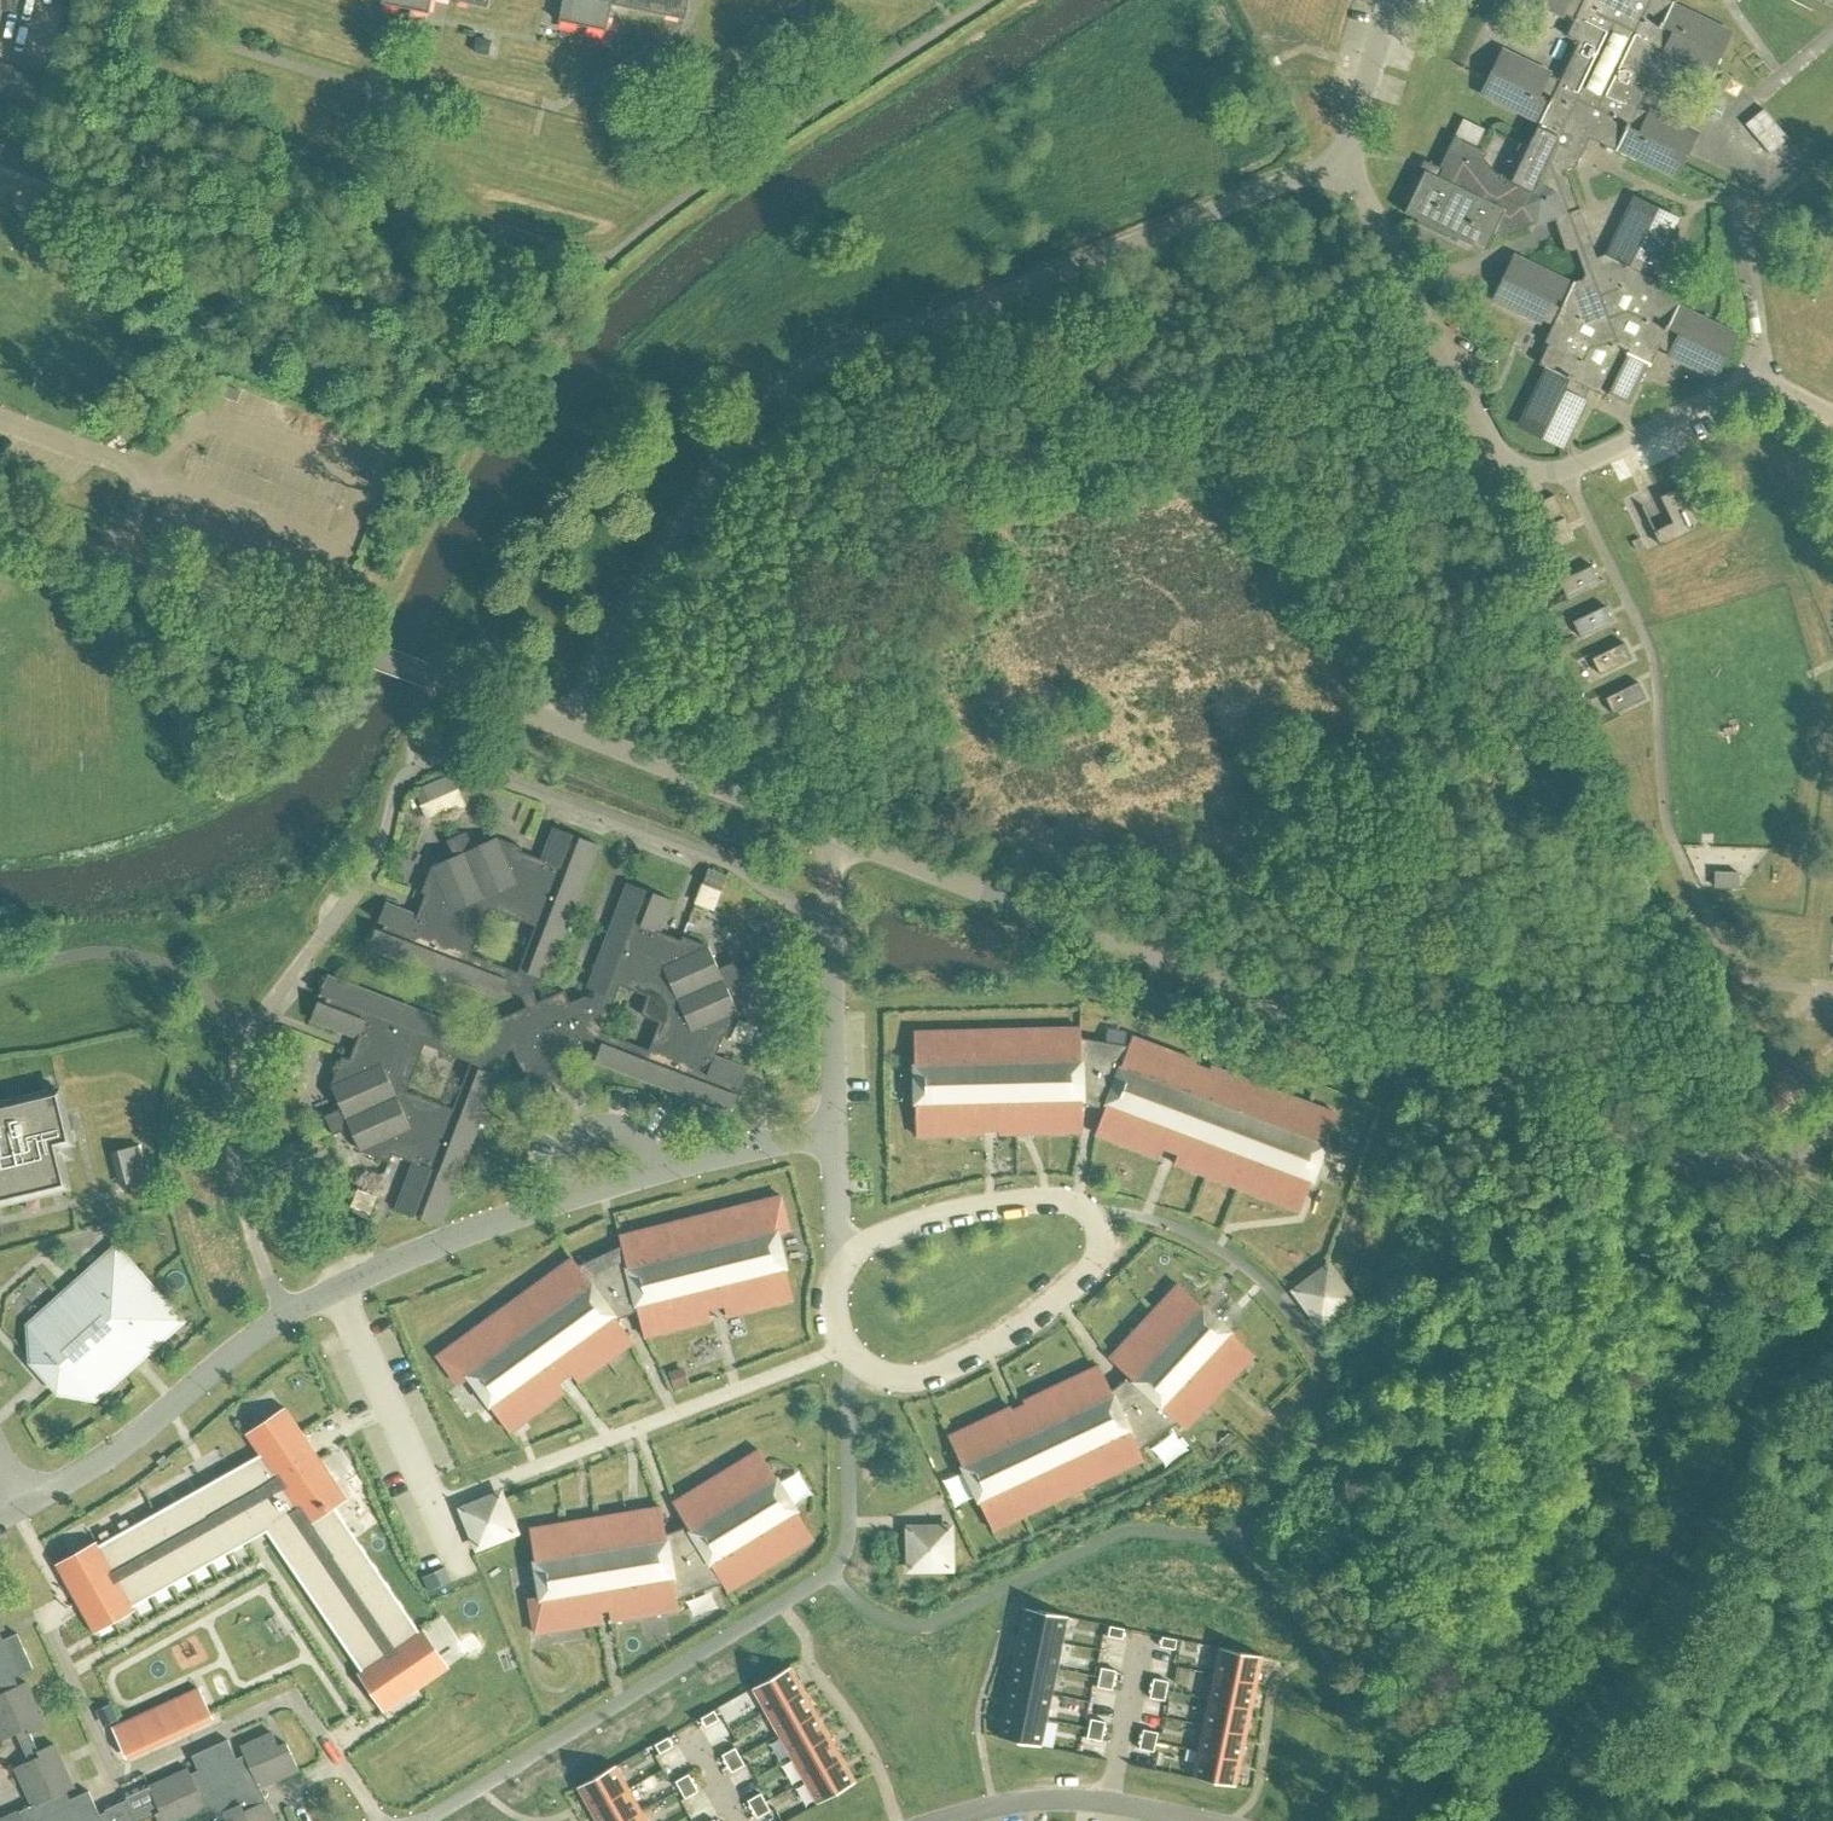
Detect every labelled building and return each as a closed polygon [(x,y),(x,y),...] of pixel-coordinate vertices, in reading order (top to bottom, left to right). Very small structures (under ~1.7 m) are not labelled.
[(382,4),(430,13),(433,0),(383,0),(382,4)] [(560,21),(607,30),(613,4),(686,19),(689,0),(564,0),(560,21)] [(1588,136),(1677,179),(1683,164),(1688,153),(1694,139),(1672,129),(1675,123),(1649,111),(1647,115),(1637,110),(1646,91),(1634,85),(1636,81),(1632,79),(1640,61),(1644,62),(1654,43),(1664,48),(1661,54),(1687,67),(1690,61),(1712,71),(1733,31),(1670,0),(1526,0),(1563,17),(1565,11),(1576,17),(1567,36),(1577,42),(1567,62),(1559,78),(1551,75),(1552,70),(1502,46),(1478,94),(1537,123),(1516,167),(1511,179),(1509,171),(1501,177),(1484,158),(1487,152),(1455,136),(1440,167),(1443,168),(1439,177),(1426,171),(1405,213),(1485,252),(1495,232),(1504,237),(1528,229),(1527,228),(1534,223),(1537,226),(1565,217),(1570,230),(1560,234),(1566,250),(1564,251),(1564,252),(1577,250),(1585,274),(1582,279),(1573,282),(1514,252),(1491,301),(1541,324),(1543,318),(1554,323),(1548,334),(1544,342),(1548,344),(1539,364),(1545,367),(1514,426),(1564,450),(1589,401),(1581,397),(1587,387),(1606,396),(1607,393),(1629,403),(1648,364),(1650,365),(1658,348),(1669,352),(1666,358),(1717,380),(1739,333),(1729,329),(1680,304),(1683,297),(1663,288),(1665,284),(1648,276),(1652,266),(1657,268),(1680,218),(1633,195),(1604,255),(1596,257),(1595,253),(1591,254),(1581,214),(1582,214),(1580,208),(1580,209),(1566,169),(1576,166),(1588,136)] [(42,113),(50,82),(0,69),(0,102),(42,113)] [(1745,124),(1769,154),(1788,138),(1764,109),(1745,124)] [(0,154),(0,175),(59,197),(71,165),(5,141),(0,154)] [(238,403),(242,392),(223,385),(219,396),(238,403)] [(1654,532),(1661,545),(1700,526),(1681,487),(1660,497),(1673,523),(1654,532)] [(1532,506),(1541,524),(1563,513),(1554,495),(1532,506)] [(1547,527),(1557,548),(1574,540),(1564,519),(1547,527)] [(1643,546),(1639,538),(1631,541),(1635,550),(1643,546)] [(1599,581),(1592,565),(1559,581),(1566,597),(1599,581)] [(1580,637),(1613,621),(1605,606),(1572,621),(1580,637)] [(1600,675),(1632,659),(1624,643),(1592,658),(1600,675)] [(1645,698),(1637,682),(1605,698),(1613,714),(1645,698)] [(415,791),(421,805),(457,789),(451,775),(415,791)] [(538,977),(546,980),(598,845),(579,838),(577,844),(570,842),(573,835),(554,828),(540,865),(518,857),(522,848),(497,838),(474,848),(466,832),(457,836),(447,840),(454,857),(431,867),(422,892),(431,895),(422,917),(385,903),(378,922),(385,924),(382,931),(376,929),(369,947),(500,997),(503,989),(522,996),(526,1007),(492,1023),(483,1045),(475,1042),(478,1034),(327,976),(320,994),(327,997),(324,1004),(318,1001),(311,1020),(363,1040),(355,1062),(342,1057),(331,1086),(343,1112),(326,1119),(333,1135),(350,1128),(360,1151),(389,1162),(394,1149),(416,1158),(396,1210),(414,1217),(417,1211),(423,1213),(421,1220),(439,1227),(497,1076),(489,1073),(495,1058),(513,1050),(527,1083),(528,1084),(530,1086),(531,1087),(533,1088),(535,1088),(537,1088),(539,1087),(551,1082),(556,1093),(558,1093),(551,1077),(559,1072),(556,1067),(554,1063),(552,1059),(581,1046),(584,1038),(601,1045),(595,1061),(730,1113),(737,1094),(731,1092),(733,1085),(740,1088),(747,1069),(710,1055),(718,1033),(727,1037),(737,1011),(727,988),(743,981),(734,962),(718,969),(708,946),(683,936),(679,945),(657,937),(671,900),(653,893),(651,900),(644,897),(646,891),(628,883),(588,988),(596,991),(593,1000),(585,996),(570,1003),(564,990),(537,1002),(532,992),(538,977)] [(703,884),(721,891),(727,876),(708,869),(703,884)] [(1738,889),(1739,872),(1714,871),(1713,888),(1738,889)] [(917,1032),(914,1032),(915,1068),(918,1068),(919,1100),(916,1100),(917,1136),(921,1136),(919,1132),(933,1131),(934,1135),(952,1135),(952,1131),(966,1131),(966,1135),(985,1135),(985,1130),(999,1130),(1000,1134),(1018,1134),(1018,1129),(1032,1129),(1032,1133),(1051,1133),(1051,1129),(1065,1128),(1065,1133),(1083,1132),(1082,1104),(1105,1108),(1095,1134),(1112,1141),(1114,1137),(1127,1142),(1126,1146),(1143,1152),(1145,1148),(1158,1153),(1156,1157),(1159,1158),(1167,1138),(1182,1143),(1175,1164),(1192,1171),(1194,1167),(1207,1172),(1205,1176),(1223,1182),(1224,1178),(1238,1183),(1236,1187),(1254,1194),(1256,1190),(1268,1195),(1267,1199),(1284,1205),(1286,1201),(1299,1206),(1298,1210),(1300,1211),(1313,1178),(1310,1176),(1321,1146),(1324,1147),(1337,1114),(1334,1112),(1333,1117),(1319,1112),(1321,1108),(1304,1101),(1302,1105),(1289,1100),(1290,1096),(1273,1090),(1271,1094),(1258,1089),(1260,1085),(1242,1078),(1241,1082),(1227,1077),(1229,1073),(1211,1066),(1210,1070),(1195,1065),(1196,1061),(1193,1060),(1192,1064),(1178,1059),(1180,1055),(1162,1048),(1161,1052),(1148,1047),(1149,1043),(1132,1037),(1129,1046),(1081,1038),(1081,1028),(1062,1028),(1063,1033),(1049,1033),(1048,1029),(1030,1029),(1030,1033),(1016,1034),(1015,1030),(997,1030),(997,1034),(983,1035),(983,1030),(964,1031),(964,1035),(950,1035),(950,1031),(931,1032),(931,1036),(917,1036),(917,1032)] [(751,1046),(770,1053),(776,1038),(757,1031),(751,1046)] [(0,1104),(0,1203),(68,1187),(62,1162),(74,1159),(70,1143),(72,1143),(59,1090),(0,1104)] [(144,1162),(116,1169),(120,1186),(148,1179),(144,1162)] [(440,1354),(437,1356),(459,1385),(472,1375),(491,1401),(489,1403),(510,1432),(512,1431),(509,1427),(521,1419),(523,1422),(539,1411),(536,1408),(547,1399),(550,1403),(565,1392),(552,1374),(563,1366),(576,1384),(578,1382),(576,1379),(590,1369),(592,1372),(607,1361),(605,1358),(616,1349),(619,1353),(633,1342),(617,1320),(638,1310),(645,1337),(662,1333),(661,1328),(675,1325),(676,1329),(694,1325),(693,1320),(707,1317),(708,1321),(711,1321),(706,1299),(722,1295),(727,1317),(745,1312),(744,1308),(758,1305),(759,1309),(777,1304),(776,1300),(790,1297),(791,1301),(793,1300),(784,1265),(781,1266),(774,1235),(790,1231),(782,1196),(779,1196),(780,1201),(766,1204),(765,1200),(747,1204),(748,1208),(734,1212),(733,1208),(715,1212),(716,1216),(702,1220),(701,1216),(683,1220),(684,1224),(670,1228),(669,1224),(651,1228),(652,1232),(638,1236),(637,1231),(620,1236),(622,1245),(578,1266),(572,1258),(558,1269),(560,1272),(549,1280),(546,1277),(531,1288),(533,1291),(522,1300),(519,1296),(504,1307),(507,1311),(495,1319),(493,1315),(478,1326),(480,1330),(469,1338),(466,1335),(451,1346),(454,1349),(442,1358),(440,1354)] [(347,1227),(362,1233),(369,1214),(354,1208),(347,1227)] [(31,1363),(41,1373),(45,1369),(53,1378),(48,1382),(58,1393),(93,1399),(94,1398),(89,1392),(98,1383),(104,1390),(170,1331),(164,1324),(175,1315),(122,1255),(111,1264),(105,1258),(39,1317),(45,1323),(35,1332),(30,1326),(29,1327),(31,1363)] [(1351,1299),(1327,1267),(1297,1291),(1298,1292),(1303,1288),(1325,1317),(1319,1321),(1320,1322),(1351,1299)] [(951,1435),(949,1436),(964,1468),(967,1467),(981,1496),(978,1498),(993,1530),(995,1529),(994,1525),(1006,1519),(1008,1523),(1025,1515),(1023,1511),(1036,1505),(1038,1509),(1055,1501),(1053,1497),(1066,1491),(1068,1495),(1085,1487),(1083,1483),(1096,1477),(1098,1481),(1115,1473),(1113,1469),(1126,1463),(1127,1467),(1144,1460),(1140,1451),(1179,1422),(1186,1429),(1198,1416),(1195,1413),(1205,1402),(1208,1405),(1221,1392),(1217,1389),(1227,1378),(1230,1381),(1243,1367),(1240,1365),(1249,1354),(1253,1357),(1254,1355),(1228,1331),(1226,1333),(1202,1311),(1204,1309),(1178,1284),(1176,1286),(1179,1289),(1170,1299),(1167,1297),(1154,1310),(1157,1313),(1147,1324),(1144,1321),(1131,1334),(1135,1337),(1125,1348),(1122,1345),(1110,1358),(1130,1377),(1111,1391),(1099,1365),(1083,1373),(1085,1377),(1072,1383),(1070,1379),(1053,1387),(1055,1391),(1042,1397),(1040,1393),(1023,1401),(1025,1405),(1013,1411),(1010,1407),(994,1415),(995,1419),(983,1425),(981,1421),(964,1429),(966,1433),(953,1439),(951,1435)] [(689,1384),(683,1367),(668,1372),(675,1389),(689,1384)] [(488,1408),(479,1414),(485,1422),(494,1416),(488,1408)] [(333,1504),(345,1495),(287,1411),(248,1437),(260,1455),(57,1568),(92,1629),(267,1531),(388,1709),(446,1670),(333,1504)] [(533,1528),(530,1529),(536,1565),(539,1564),(544,1595),(529,1598),(535,1634),(538,1633),(537,1629),(551,1627),(552,1631),(570,1628),(570,1624),(583,1621),(584,1626),(602,1622),(599,1601),(608,1599),(612,1621),(615,1620),(614,1616),(628,1614),(629,1618),(647,1615),(646,1611),(660,1608),(661,1613),(679,1610),(677,1600),(723,1583),(728,1591),(743,1582),(741,1578),(753,1571),(755,1575),(771,1565),(769,1561),(781,1554),(783,1557),(799,1548),(797,1544),(809,1537),(811,1540),(814,1539),(795,1508),(792,1510),(775,1483),(778,1481),(759,1450),(757,1451),(759,1455),(747,1462),(745,1459),(729,1468),(731,1472),(719,1480),(717,1476),(701,1486),(703,1489),(691,1497),(689,1493),(673,1502),(688,1526),(666,1534),(662,1507),(644,1510),(644,1514),(631,1516),(630,1512),(611,1515),(612,1520),(598,1522),(597,1518),(579,1521),(579,1525),(566,1527),(565,1523),(546,1526),(547,1530),(533,1533),(533,1528)] [(477,1544),(478,1546),(514,1531),(499,1495),(464,1510),(464,1511),(471,1509),(484,1542),(477,1544)] [(911,1566),(911,1568),(949,1567),(949,1528),(910,1529),(910,1531),(917,1530),(918,1566),(911,1566)] [(451,1581),(445,1567),(422,1577),(428,1591),(451,1581)] [(1062,1643),(1067,1616),(1025,1607),(1020,1634),(1062,1643)] [(1122,1639),(1125,1629),(1110,1626),(1108,1636),(1122,1639)] [(15,1767),(32,1805),(0,1820),(142,1820),(156,1815),(159,1820),(182,1820),(206,1810),(210,1818),(218,1815),(220,1820),(276,1820),(260,1787),(299,1770),(287,1743),(279,1747),(272,1733),(241,1747),(245,1757),(237,1761),(228,1740),(192,1756),(199,1772),(192,1776),(188,1769),(149,1787),(155,1801),(133,1811),(128,1799),(105,1810),(107,1814),(100,1817),(89,1791),(67,1801),(64,1793),(74,1788),(54,1744),(38,1751),(30,1733),(46,1726),(26,1682),(16,1687),(12,1679),(33,1669),(17,1633),(0,1641),(0,1640),(0,1734),(3,1740),(17,1734),(19,1738),(23,1736),(31,1754),(27,1756),(29,1761),(15,1767)] [(1057,1668),(1062,1643),(1020,1634),(1014,1660),(1057,1668)] [(1175,1649),(1177,1639),(1162,1637),(1160,1646),(1175,1649)] [(1256,1683),(1262,1656),(1220,1647),(1214,1674),(1256,1683)] [(1051,1694),(1057,1668),(1014,1660),(1009,1685),(1051,1694)] [(804,1690),(790,1667),(753,1688),(766,1711),(804,1690)] [(1114,1680),(1116,1670),(1101,1667),(1099,1677),(1114,1680)] [(1251,1708),(1256,1683),(1214,1674),(1209,1700),(1251,1708)] [(1112,1690),(1114,1680),(1099,1677),(1098,1687),(1112,1690)] [(1166,1691),(1168,1681),(1154,1678),(1152,1688),(1166,1691)] [(1046,1719),(1051,1694),(1009,1685),(1004,1711),(1046,1719)] [(127,1758),(212,1719),(197,1688),(113,1727),(127,1758)] [(1164,1700),(1166,1691),(1152,1688),(1150,1697),(1164,1700)] [(817,1713),(804,1690),(766,1711),(779,1734),(817,1713)] [(1246,1734),(1251,1708),(1209,1700),(1204,1725),(1246,1734)] [(116,1720),(109,1706),(100,1710),(107,1724),(116,1720)] [(719,1719),(714,1710),(701,1718),(706,1727),(719,1719)] [(1041,1746),(1046,1719),(1004,1711),(999,1737),(1041,1746)] [(829,1735),(817,1713),(779,1734),(792,1757),(829,1735)] [(1103,1731),(1105,1721),(1091,1718),(1089,1728),(1103,1731)] [(1241,1759),(1246,1734),(1204,1725),(1198,1751),(1241,1759)] [(1102,1741),(1103,1731),(1089,1728),(1087,1738),(1102,1741)] [(1156,1742),(1158,1732),(1143,1729),(1141,1739),(1156,1742)] [(804,1779),(842,1758),(829,1735),(792,1757),(804,1779)] [(673,1746),(668,1737),(655,1744),(660,1753),(673,1746)] [(1154,1751),(1156,1742),(1141,1739),(1139,1748),(1154,1751)] [(727,1763),(740,1756),(735,1748),(722,1755),(727,1763)] [(1235,1786),(1241,1759),(1198,1751),(1193,1777),(1235,1786)] [(732,1772),(745,1765),(740,1756),(727,1763),(732,1772)] [(818,1803),(856,1782),(842,1758),(804,1779),(818,1803)] [(629,1789),(615,1765),(578,1786),(591,1810),(629,1789)] [(693,1782),(689,1774),(676,1781),(681,1790),(693,1782)] [(698,1791),(693,1782),(681,1790),(685,1798),(698,1791)] [(642,1811),(629,1789),(591,1810),(597,1820),(625,1820),(642,1811)] [(766,1802),(761,1793),(748,1800),(753,1809),(766,1802)] [(770,1810),(766,1802),(753,1809),(758,1817),(770,1810)] [(642,1811),(625,1820),(647,1820),(642,1811)]
